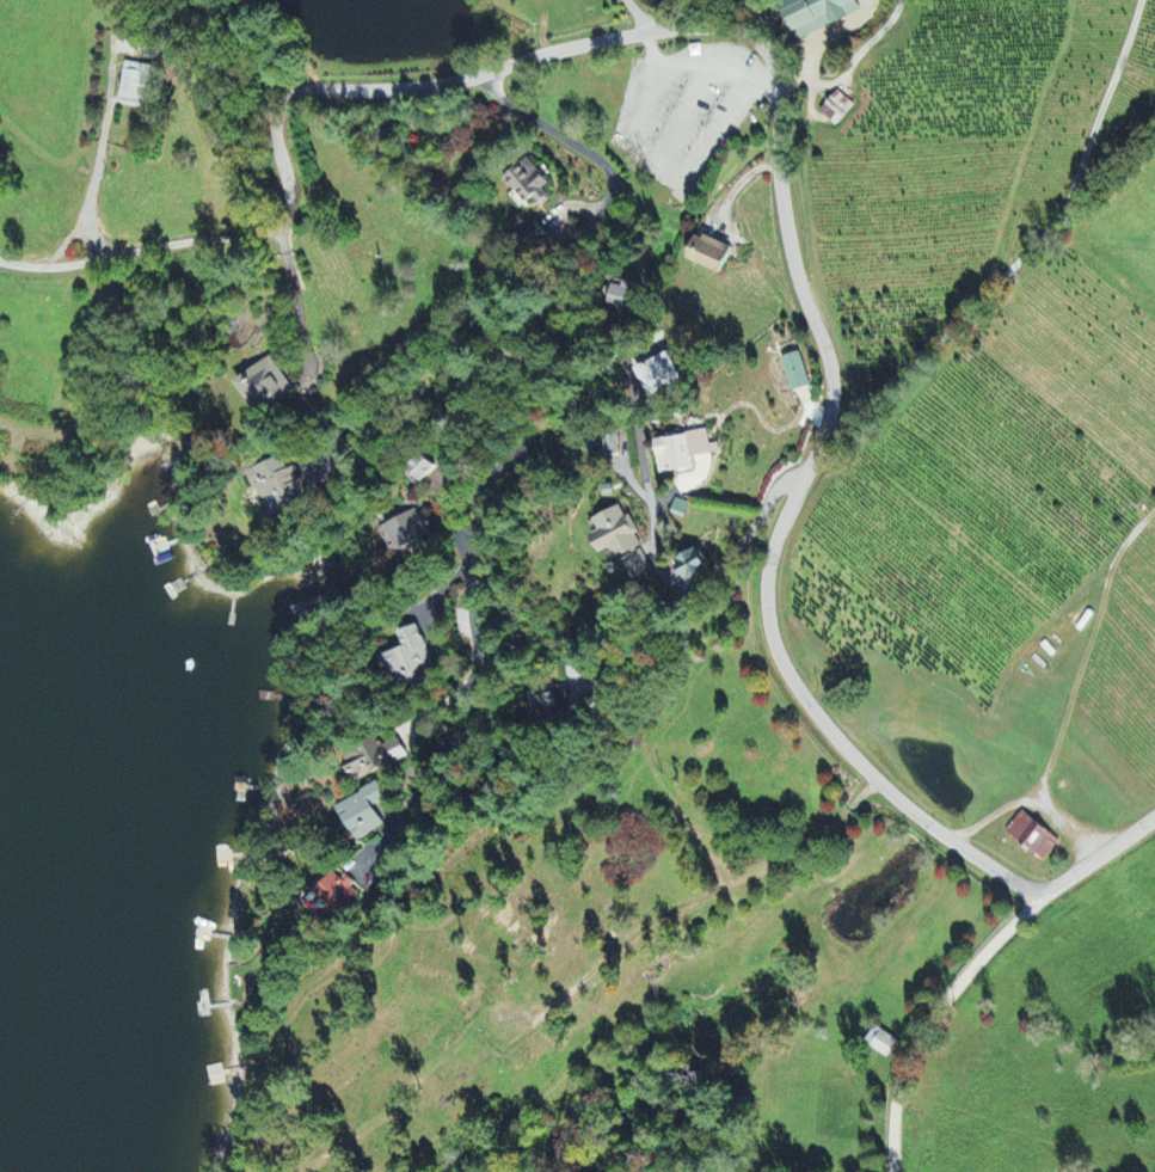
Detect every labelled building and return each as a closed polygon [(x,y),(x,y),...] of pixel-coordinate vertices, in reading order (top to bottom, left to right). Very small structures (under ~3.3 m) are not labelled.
[(852,0),(794,0),(777,8),(796,45),(859,14),(852,0)] [(119,101),(148,103),(151,67),(122,65),(119,101)] [(853,109),(837,94),(818,114),(834,129),(853,109)] [(542,192),(549,186),(526,161),(502,182),(525,207),(532,200),(539,208),(548,199),(542,192)] [(684,262),(719,277),(730,252),(695,237),(684,262)] [(605,306),(631,313),(636,292),(610,285),(605,306)] [(677,378),(668,353),(633,366),(642,391),(677,378)] [(788,393),(808,389),(801,354),(781,358),(788,393)] [(292,392),(270,358),(232,383),(254,416),(292,392)] [(651,439),(657,474),(673,472),(676,493),(710,488),(705,455),(717,453),(715,444),(707,445),(705,431),(651,439)] [(435,470),(423,457),(409,471),(422,484),(435,470)] [(246,471),(252,491),(259,489),(267,514),(305,502),(295,469),(287,472),(283,460),(246,471)] [(687,504),(673,498),(667,513),(681,519),(687,504)] [(588,536),(596,555),(604,552),(608,561),(640,548),(627,515),(622,517),(618,507),(590,518),(596,532),(588,536)] [(383,530),(399,556),(432,537),(416,510),(383,530)] [(671,558),(681,582),(707,572),(698,548),(671,558)] [(383,658),(397,693),(436,678),(417,627),(399,634),(405,650),(383,658)] [(532,718),(565,716),(564,694),(531,696),(532,718)] [(406,761),(399,741),(380,748),(378,742),(341,756),(351,782),(406,761)] [(372,809),(386,801),(377,785),(336,809),(356,843),(383,828),(372,809)] [(1005,833),(1043,864),(1059,844),(1021,813),(1005,833)] [(325,909),(318,916),(328,926),(358,894),(334,871),(311,896),(325,909)] [(898,1043),(874,1028),(863,1045),(887,1060),(898,1043)]
